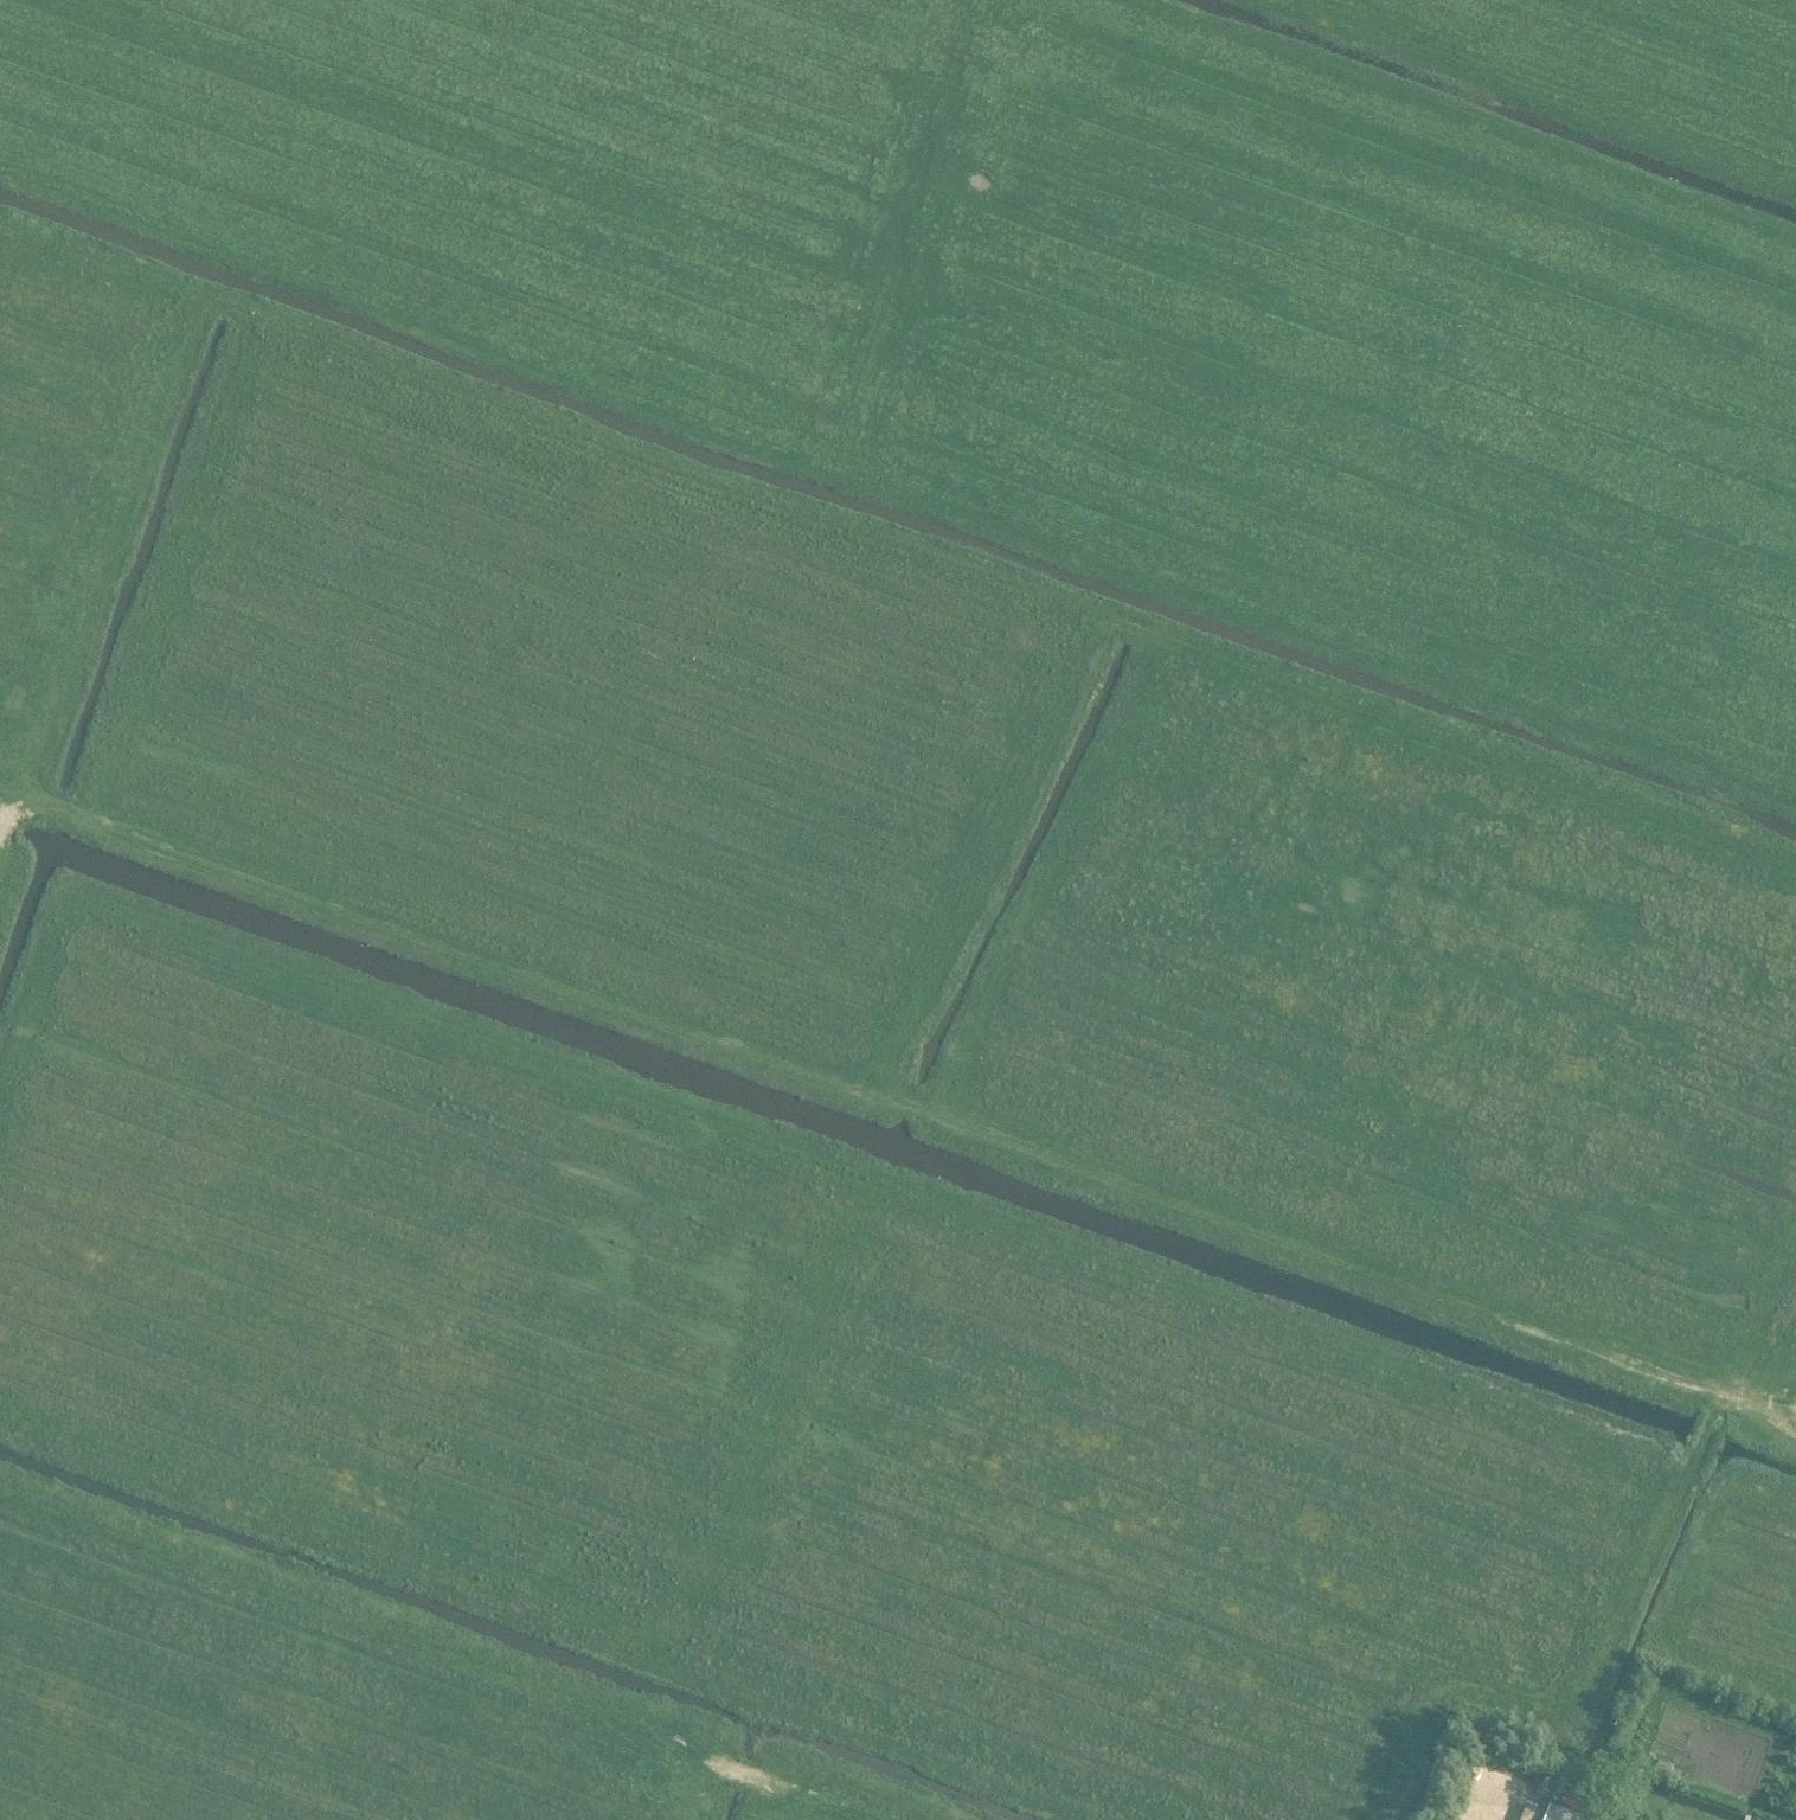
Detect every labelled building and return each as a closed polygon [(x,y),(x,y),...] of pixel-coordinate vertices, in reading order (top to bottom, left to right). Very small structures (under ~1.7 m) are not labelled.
[(1549,1806),(1544,1819),(1588,1819),(1549,1806)]
